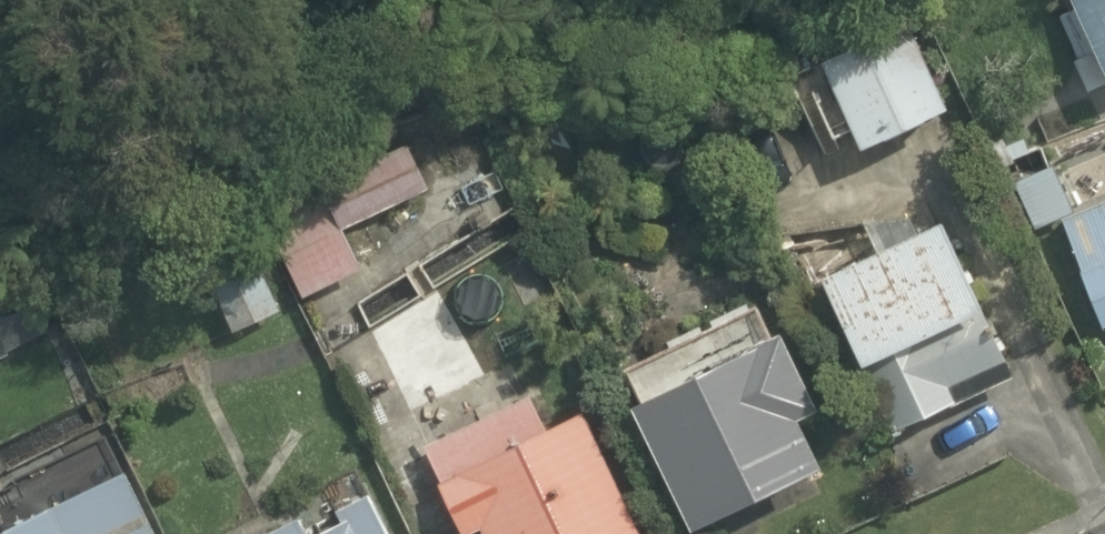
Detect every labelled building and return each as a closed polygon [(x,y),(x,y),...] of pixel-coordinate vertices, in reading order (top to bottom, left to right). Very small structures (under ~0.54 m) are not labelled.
[(1096,85),(1104,81),(1104,0),(1055,0),(1096,85)] [(810,54),(819,74),(785,90),(810,145),(845,129),(854,147),(950,102),(906,9),(810,54)] [(1001,176),(1027,232),(1058,217),(1104,317),(1104,127),(1001,176)] [(425,176),(404,141),(263,228),(306,298),(362,263),(340,228),(425,176)] [(855,359),(967,307),(928,223),(816,275),(855,359)] [(277,305),(257,259),(208,280),(228,327),(277,305)] [(967,307),(855,359),(892,439),(958,409),(949,388),(1014,357),(987,298),(967,307)] [(750,307),(617,369),(687,518),(820,456),(750,307)] [(402,428),(455,533),(465,533),(483,525),(487,533),(647,533),(584,410),(558,423),(529,364),(402,428)] [(0,522),(0,533),(147,533),(111,465),(0,522)] [(359,478),(258,533),(390,533),(359,478)]
